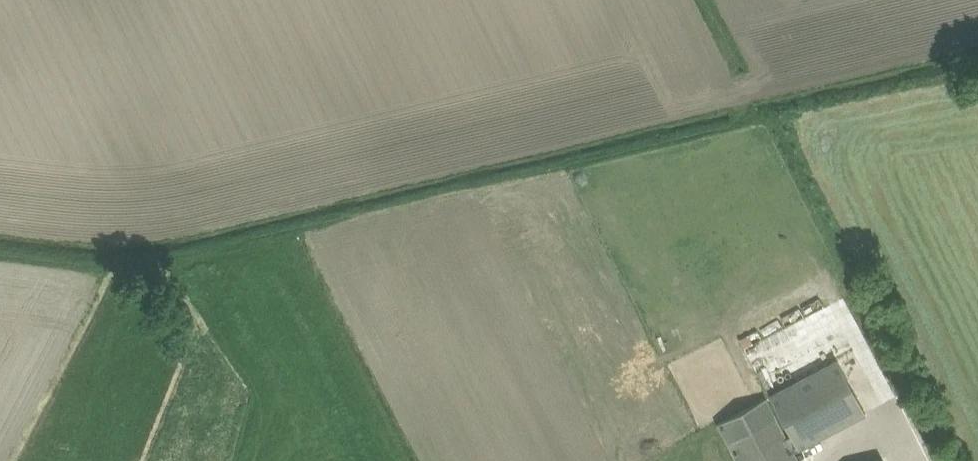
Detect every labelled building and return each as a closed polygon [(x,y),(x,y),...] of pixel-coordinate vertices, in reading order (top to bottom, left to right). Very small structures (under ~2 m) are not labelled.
[(719,421),(740,460),(800,460),(795,451),(866,413),(837,359),(770,394),(791,434),(787,436),(766,396),(719,421)]
